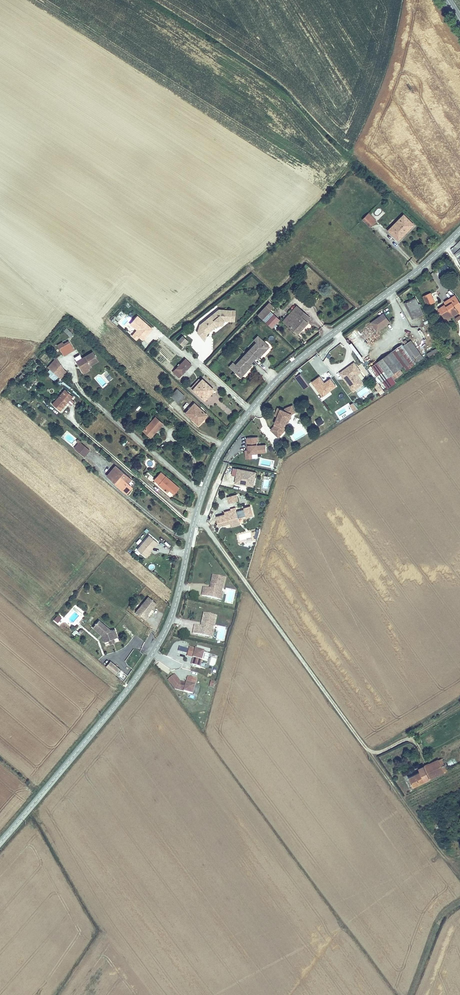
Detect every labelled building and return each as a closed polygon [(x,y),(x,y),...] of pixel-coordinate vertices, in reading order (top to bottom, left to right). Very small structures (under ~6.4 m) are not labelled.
[(369,215),(366,218),(374,224),(376,222),(369,215)] [(401,217),(387,232),(396,240),(405,232),(406,233),(410,229),(408,227),(412,223),(407,219),(405,221),(401,217)] [(366,218),(361,223),(368,230),(374,224),(366,218)] [(438,270),(443,277),(452,271),(446,263),(438,270)] [(432,294),(425,297),(429,305),(436,303),(432,294)] [(446,317),(453,313),(455,315),(459,312),(459,311),(459,310),(459,300),(459,299),(456,301),(453,297),(451,299),(453,303),(447,307),(446,305),(440,309),(446,317)] [(416,298),(408,303),(417,318),(424,314),(416,298)] [(417,318),(408,303),(405,304),(414,320),(417,318)] [(271,318),(266,313),(269,310),(270,311),(274,307),(271,304),(260,316),(267,322),(271,318)] [(294,332),(305,320),(296,312),(299,308),(295,305),(281,321),(294,332)] [(308,316),(299,308),(296,312),(305,320),(308,316)] [(219,310),(206,321),(212,329),(218,325),(218,326),(224,322),(225,321),(230,322),(231,312),(219,310)] [(281,321),(270,311),(269,310),(266,313),(271,318),(267,322),(273,328),(281,321)] [(381,326),(385,323),(387,325),(392,322),(385,314),(372,323),(379,332),(383,328),(381,326)] [(206,321),(202,324),(208,333),(212,329),(206,321)] [(198,332),(204,341),(207,334),(208,333),(202,324),(200,325),(198,332)] [(68,328),(64,330),(68,338),(72,335),(68,328)] [(424,332),(421,334),(427,341),(430,339),(424,332)] [(345,346),(349,341),(340,335),(334,344),(337,347),(340,342),(345,346)] [(228,370),(234,376),(237,373),(242,378),(250,369),(247,367),(254,360),(256,362),(266,351),(261,347),(263,345),(257,339),(252,344),(254,346),(234,368),(232,366),(228,370)] [(63,343),(59,345),(65,356),(68,354),(74,350),(69,342),(64,345),(63,343)] [(405,345),(381,362),(392,377),(405,367),(408,371),(418,363),(405,345)] [(164,348),(159,353),(170,362),(174,357),(164,348)] [(439,349),(430,354),(432,358),(443,351),(441,349),(439,350),(439,349)] [(87,368),(99,362),(93,353),(77,362),(84,374),(89,372),(87,368)] [(63,369),(56,358),(48,368),(61,379),(67,372),(63,369)] [(182,360),(173,370),(179,376),(188,366),(182,360)] [(363,362),(358,365),(366,378),(371,374),(363,362)] [(363,387),(356,377),(360,375),(353,365),(349,368),(350,370),(342,377),(348,384),(346,386),(352,395),(363,387)] [(342,377),(350,370),(349,368),(338,376),(346,386),(348,384),(342,377)] [(307,388),(298,376),(293,380),(302,392),(307,388)] [(320,399),(334,389),(328,382),(325,384),(326,386),(324,388),(322,386),(318,379),(310,385),(320,399)] [(200,381),(192,391),(202,400),(207,393),(209,395),(213,391),(200,381)] [(377,382),(373,385),(381,395),(385,392),(377,382)] [(357,393),(362,399),(371,392),(366,386),(357,393)] [(176,389),(169,396),(177,403),(183,396),(176,389)] [(66,395),(68,393),(65,390),(62,393),(64,394),(61,398),(60,397),(52,406),(61,413),(66,406),(65,405),(67,403),(68,404),(72,400),(66,395)] [(354,402),(349,404),(354,412),(358,409),(354,402)] [(193,404),(184,413),(197,425),(206,416),(193,404)] [(282,436),(290,421),(294,420),(292,413),(285,415),(284,417),(280,415),(274,425),(275,426),(273,430),(268,434),(274,442),(282,436)] [(154,417),(144,429),(152,436),(162,425),(154,417)] [(152,436),(144,429),(140,433),(148,440),(152,436)] [(293,439),(307,435),(305,430),(292,434),(293,439)] [(259,437),(247,437),(246,459),(258,459),(258,453),(266,453),(266,445),(258,445),(259,437)] [(76,443),(71,449),(81,457),(86,451),(76,443)] [(129,481),(112,467),(106,474),(108,475),(106,478),(110,482),(111,481),(115,484),(114,485),(123,493),(126,489),(122,485),(123,484),(125,485),(129,481)] [(247,488),(249,479),(252,480),(254,474),(231,470),(229,477),(234,478),(233,485),(247,488)] [(158,475),(152,483),(157,487),(157,488),(166,495),(170,490),(172,492),(171,494),(173,497),(179,491),(164,478),(163,479),(158,475)] [(234,496),(225,499),(226,505),(235,503),(234,496)] [(247,518),(254,516),(251,506),(244,508),(247,518)] [(229,509),(223,510),(224,513),(215,515),(218,525),(229,521),(237,519),(234,507),(229,509)] [(148,537),(136,551),(144,558),(148,553),(153,547),(154,547),(157,544),(148,537)] [(201,595),(217,599),(218,591),(220,592),(224,578),(212,575),(211,580),(212,580),(210,588),(202,586),(201,595)] [(146,616),(156,604),(148,598),(135,613),(144,621),(147,617),(146,616)] [(63,620),(73,628),(83,614),(74,606),(63,620)] [(191,632),(208,636),(209,629),(211,629),(215,615),(203,612),(201,617),(203,618),(201,626),(193,624),(191,632)] [(58,614),(53,621),(57,623),(60,620),(62,621),(64,618),(58,614)] [(98,621),(92,628),(99,634),(101,633),(102,634),(105,642),(108,641),(113,639),(117,638),(114,630),(110,631),(98,621)] [(77,632),(75,630),(72,633),(76,638),(83,631),(81,629),(77,632)] [(203,650),(188,646),(186,655),(191,656),(191,654),(193,655),(193,656),(191,663),(200,665),(203,650)] [(159,663),(157,667),(169,673),(171,669),(159,663)] [(119,670),(113,664),(109,669),(115,675),(119,670)] [(197,677),(188,675),(186,682),(186,683),(185,683),(185,681),(180,680),(178,689),(193,692),(197,677)] [(450,766),(457,762),(454,757),(447,761),(450,766)] [(407,778),(411,787),(442,772),(436,759),(421,767),(423,770),(407,778)]
